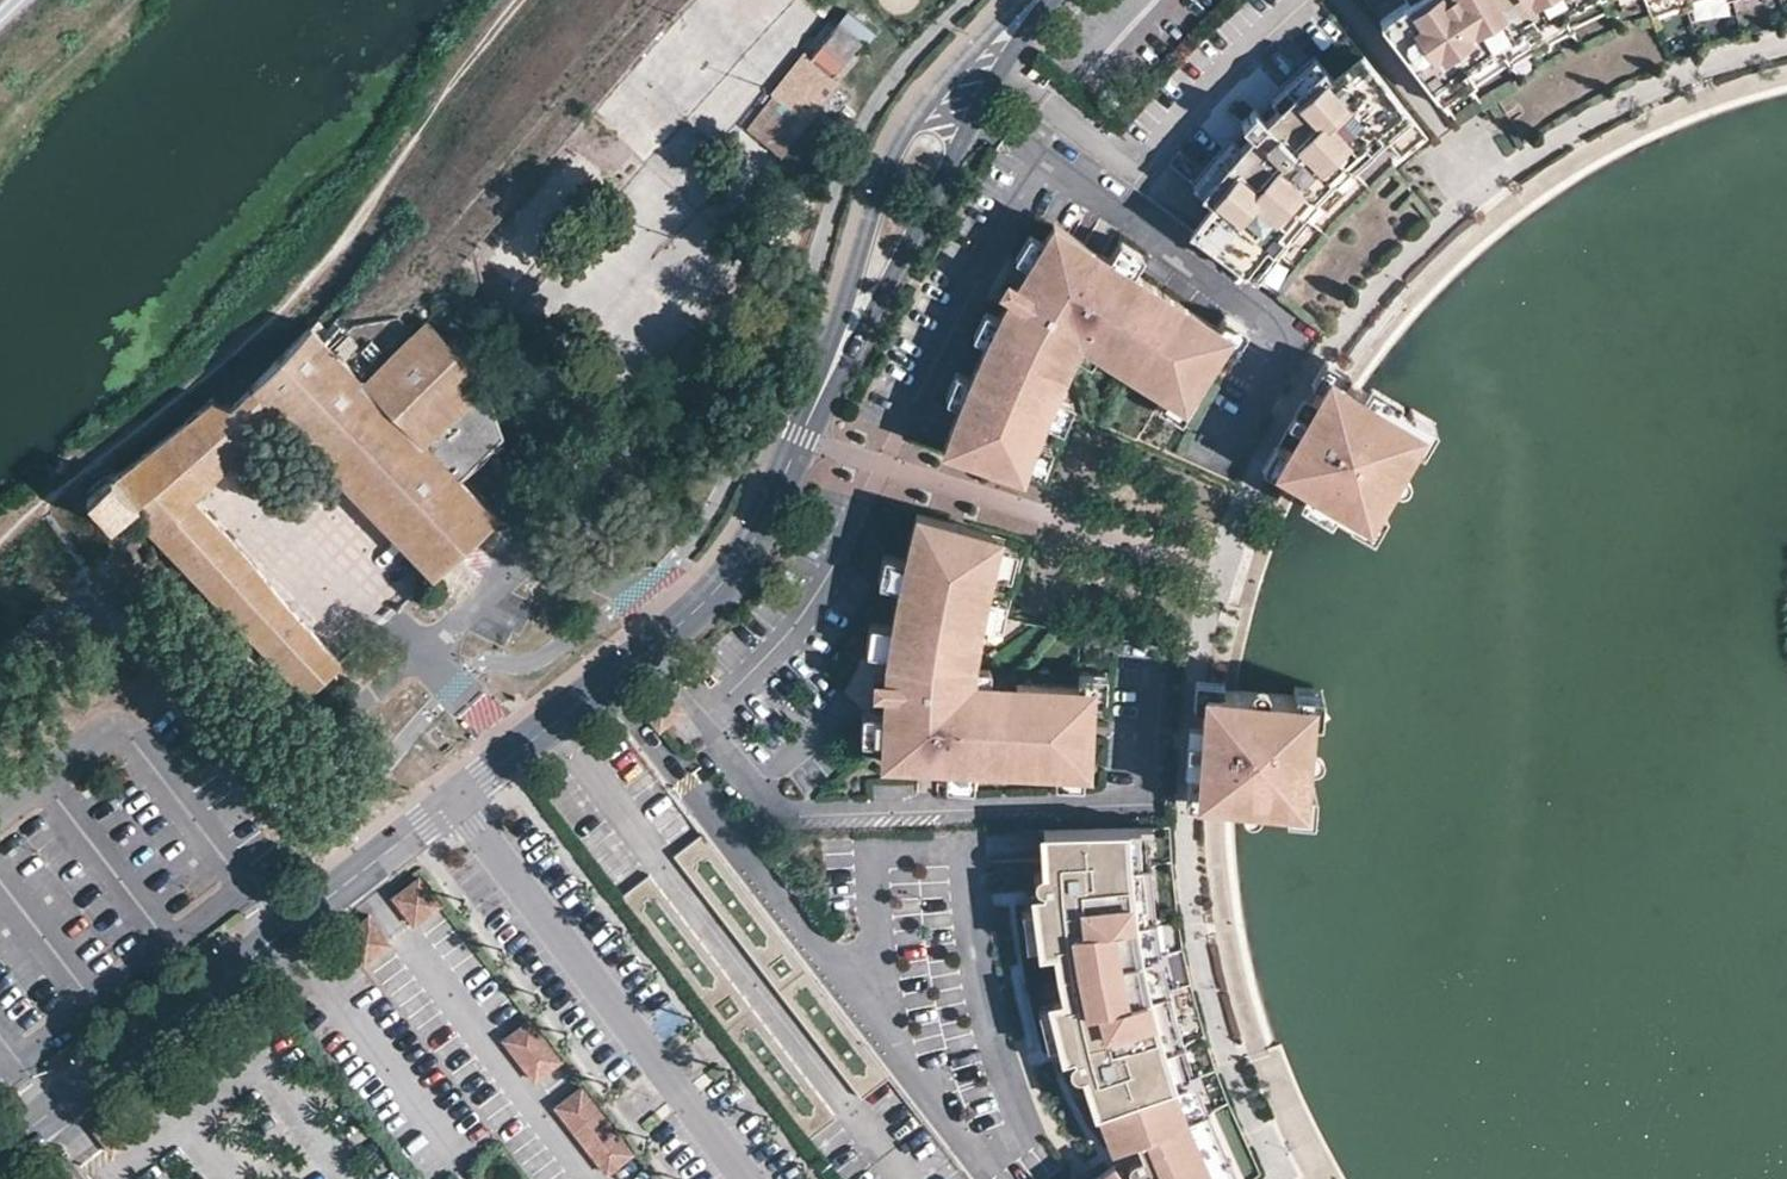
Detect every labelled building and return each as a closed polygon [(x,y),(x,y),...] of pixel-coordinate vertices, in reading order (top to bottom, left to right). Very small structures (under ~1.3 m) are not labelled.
[(1404,1),(1381,19),(1431,84),(1459,66),(1498,41),(1529,23),(1560,4),(1568,0),(1406,0),(1404,1)] [(1560,4),(1568,20),(1608,0),(1568,0),(1560,4)] [(1568,20),(1560,4),(1529,23),(1538,36),(1545,32),(1546,34),(1568,20)] [(835,75),(862,40),(838,23),(812,57),(835,75)] [(1538,36),(1529,23),(1498,41),(1508,56),(1532,43),(1530,41),(1538,36)] [(1546,34),(1545,32),(1538,36),(1530,41),(1532,43),(1535,49),(1550,41),(1546,34)] [(1508,56),(1498,41),(1459,66),(1467,79),(1468,82),(1508,56)] [(867,50),(861,47),(856,54),(863,58),(867,50)] [(1405,106),(1364,53),(1334,77),(1322,63),(1293,89),(1278,104),(1276,106),(1282,112),(1283,117),(1284,122),(1278,128),(1260,111),(1254,106),(1241,120),(1247,125),(1266,142),(1260,148),(1253,149),(1248,148),(1242,141),(1240,143),(1227,158),(1201,189),(1215,201),(1221,206),(1200,234),(1247,269),(1268,242),(1276,249),(1288,236),(1279,228),(1296,208),(1310,190),(1316,196),(1334,177),(1330,173),(1329,173),(1329,172),(1344,158),(1365,139),(1372,148),(1385,136),(1378,127),(1405,106)] [(1322,63),(1315,54),(1285,81),(1293,89),(1322,63)] [(1467,79),(1459,66),(1431,84),(1442,99),(1468,82),(1467,79)] [(1293,89),(1285,81),(1270,96),(1272,98),(1278,104),(1293,89)] [(1282,112),(1276,106),(1278,104),(1272,98),(1260,111),(1278,128),(1284,122),(1283,117),(1282,112)] [(1413,117),(1405,106),(1378,127),(1385,136),(1387,137),(1413,117)] [(1266,142),(1247,125),(1235,139),(1240,143),(1242,141),(1248,148),(1253,149),(1260,148),(1266,142)] [(1235,139),(1232,136),(1218,151),(1227,158),(1240,143),(1235,139)] [(1372,148),(1365,139),(1344,158),(1354,167),(1374,149),(1372,148)] [(1227,158),(1218,151),(1192,182),(1201,189),(1227,158)] [(1354,167),(1344,158),(1329,173),(1330,173),(1334,177),(1339,182),(1354,167)] [(1316,196),(1310,190),(1296,208),(1306,216),(1320,201),(1316,196)] [(1221,206),(1215,201),(1194,230),(1200,234),(1221,206)] [(1306,216),(1296,208),(1279,228),(1288,236),(1289,237),(1306,216)] [(1090,271),(1074,260),(1086,241),(1074,233),(1068,230),(1054,221),(1043,238),(1028,263),(1024,269),(1025,269),(1035,276),(1028,288),(1006,274),(999,284),(1021,298),(1036,308),(1037,309),(1030,319),(1012,311),(1003,306),(999,314),(987,339),(971,375),(960,402),(945,446),(1014,470),(1016,462),(1027,435),(1034,418),(1042,421),(1043,418),(1054,392),(1072,354),(1065,351),(1066,348),(1076,326),(1087,325),(1105,337),(1100,345),(1130,364),(1128,368),(1165,391),(1174,379),(1185,386),(1188,381),(1198,365),(1177,352),(1181,346),(1209,364),(1213,359),(1222,343),(1211,337),(1218,323),(1134,270),(1109,255),(1102,251),(1090,271)] [(1043,238),(1030,230),(1015,254),(1028,263),(1043,238)] [(1109,255),(1134,270),(1145,252),(1121,237),(1109,255)] [(1102,251),(1086,241),(1074,260),(1090,271),(1102,251)] [(1276,249),(1268,242),(1247,269),(1257,277),(1277,250),(1276,249)] [(1036,308),(1021,298),(1012,311),(1030,319),(1037,309),(1036,308)] [(985,307),(973,333),(987,339),(999,314),(985,307)] [(1249,326),(1225,311),(1218,323),(1211,337),(1222,343),(1234,350),(1249,326)] [(378,364),(364,378),(361,381),(420,443),(423,441),(483,382),(465,363),(440,338),(423,320),(378,364)] [(323,335),(310,322),(228,407),(210,400),(111,479),(137,506),(130,511),(304,693),(338,664),(310,630),(193,499),(274,415),(431,575),(463,545),(494,517),(457,476),(423,441),(420,443),(361,381),(364,378),(323,335)] [(1105,337),(1087,325),(1076,326),(1066,348),(1091,359),(1100,345),(1105,337)] [(468,343),(460,335),(454,333),(447,334),(440,338),(465,363),(469,357),(470,350),(468,343)] [(1350,369),(1326,356),(1321,365),(1344,379),(1345,379),(1350,369)] [(1334,397),(1344,379),(1321,365),(1312,380),(1320,385),(1285,446),(1276,441),(1267,458),(1291,473),(1301,454),(1306,457),(1312,447),(1316,449),(1322,439),(1320,437),(1319,435),(1319,433),(1319,430),(1320,427),(1322,425),(1324,423),(1326,422),(1327,422),(1330,422),(1332,422),(1338,412),(1333,410),(1339,400),(1334,397)] [(971,375),(956,369),(946,396),(960,402),(971,375)] [(1185,386),(1174,379),(1165,391),(1158,402),(1181,417),(1196,393),(1185,386)] [(1404,417),(1344,379),(1334,397),(1339,400),(1333,410),(1338,412),(1332,422),(1330,422),(1327,422),(1326,422),(1324,423),(1322,425),(1320,427),(1319,430),(1319,433),(1319,435),(1320,437),(1322,439),(1316,449),(1312,447),(1306,457),(1301,454),(1291,473),(1346,507),(1350,510),(1358,497),(1370,504),(1373,500),(1409,442),(1411,438),(1400,430),(1407,418),(1404,417)] [(500,433),(483,382),(423,441),(457,476),(500,433)] [(1074,400),(1054,392),(1043,418),(1063,426),(1074,400)] [(1434,423),(1409,408),(1404,417),(1407,418),(1419,426),(1411,438),(1409,442),(1410,442),(1418,448),(1434,423)] [(1419,426),(1407,418),(1400,430),(1411,438),(1419,426)] [(1052,445),(1027,435),(1016,462),(1042,472),(1052,445)] [(1291,473),(1267,458),(1262,466),(1287,480),(1291,473)] [(111,479),(86,500),(110,528),(130,511),(137,506),(111,479)] [(1370,504),(1358,497),(1350,510),(1362,517),(1370,504)] [(1350,510),(1346,507),(1341,515),(1365,530),(1381,506),(1373,500),(1370,504),(1362,517),(1350,510)] [(991,539),(993,531),(917,511),(905,555),(899,584),(892,622),(887,651),(887,659),(898,659),(917,660),(916,676),(898,675),(873,674),(872,686),(898,688),(897,703),(884,702),(884,710),(882,738),(882,759),(920,761),(921,742),(939,743),(938,761),(946,762),(975,763),(1055,767),(1055,752),(1071,752),(1072,721),(1091,722),(1092,697),(1078,696),(1079,682),(1017,679),(1016,687),(996,686),(996,692),(990,691),(967,690),(968,669),(969,658),(974,659),(981,619),(986,591),(991,568),(984,566),(991,539)] [(1017,546),(991,539),(984,566),(991,568),(1011,572),(1017,546)] [(905,555),(884,551),(878,579),(899,584),(905,555)] [(1002,623),(1007,596),(986,591),(981,619),(1002,623)] [(892,622),(870,619),(866,648),(887,651),(892,622)] [(917,660),(898,659),(898,675),(916,676),(917,660)] [(1106,698),(1107,669),(1079,668),(1079,682),(1078,696),(1092,697),(1106,698)] [(991,670),(968,669),(967,690),(990,691),(991,670)] [(1223,677),(1196,675),(1195,686),(1202,686),(1222,687),(1223,677)] [(1321,705),(1322,683),(1295,681),(1295,690),(1299,690),(1308,691),(1307,704),(1321,705)] [(1198,774),(1197,793),(1215,794),(1216,773),(1222,774),(1222,762),(1229,763),(1229,751),(1226,750),(1222,746),(1221,741),(1223,737),(1226,734),(1232,733),(1232,721),(1226,721),(1227,710),(1221,709),(1222,687),(1202,686),(1201,705),(1198,774)] [(1307,704),(1298,704),(1298,693),(1299,690),(1295,690),(1222,687),(1221,709),(1227,710),(1226,721),(1232,721),(1232,733),(1226,734),(1223,737),(1221,741),(1222,746),(1226,750),(1229,751),(1229,763),(1222,762),(1222,774),(1216,773),(1215,794),(1285,797),(1290,798),(1291,784),(1304,785),(1307,704)] [(1307,704),(1308,691),(1299,690),(1298,693),(1298,704),(1307,704)] [(667,721),(649,698),(641,703),(660,726),(667,721)] [(882,738),(884,710),(862,709),(861,737),(882,738)] [(1085,753),(1071,752),(1055,752),(1055,767),(1055,781),(1083,782),(1085,753)] [(975,763),(946,762),(945,784),(974,785),(975,763)] [(1197,793),(1198,774),(1189,774),(1187,793),(1197,793)] [(1304,785),(1291,784),(1290,798),(1303,798),(1304,785)] [(1313,808),(1314,786),(1304,785),(1303,798),(1290,798),(1285,797),(1285,807),(1313,808)] [(1197,793),(1187,793),(1186,803),(1215,805),(1215,794),(1197,793)] [(1155,858),(1153,823),(1115,824),(1115,836),(1124,835),(1124,860),(1155,858)] [(1141,965),(1132,966),(1130,955),(1128,944),(1137,943),(1132,916),(1124,860),(1124,835),(1115,836),(1115,824),(1076,826),(1074,826),(1075,865),(1046,866),(1041,866),(1037,869),(1034,875),(1038,884),(1040,899),(1037,900),(1037,904),(1042,941),(1042,944),(1057,941),(1061,969),(1067,996),(1053,999),(1053,1003),(1062,1038),(1066,1037),(1069,1052),(1069,1058),(1068,1063),(1070,1068),(1074,1070),(1079,1071),(1086,1069),(1089,1080),(1098,1107),(1111,1141),(1119,1158),(1109,1164),(1090,1178),(1201,1178),(1202,1178),(1212,1173),(1187,1116),(1176,1092),(1168,1095),(1165,1084),(1161,1073),(1169,1071),(1161,1045),(1147,992),(1141,965)] [(1075,865),(1074,826),(1045,826),(1046,856),(1046,866),(1075,865)] [(1155,858),(1124,860),(1132,916),(1162,913),(1155,858)] [(418,876),(393,897),(412,922),(437,904),(418,876)] [(1042,941),(1037,904),(1021,905),(1026,943),(1042,941)] [(1167,948),(1162,913),(1132,916),(1137,943),(1128,944),(1130,955),(1167,948)] [(390,940),(370,915),(341,936),(362,962),(390,940)] [(1176,984),(1167,948),(1130,955),(1132,966),(1141,965),(1147,992),(1176,984)] [(1190,1036),(1176,984),(1147,992),(1161,1045),(1190,1036)] [(664,1041),(690,1023),(671,997),(646,1015),(664,1041)] [(1062,1038),(1053,1003),(1038,1006),(1047,1042),(1062,1038)] [(558,1061),(525,1018),(501,1036),(533,1079),(558,1061)] [(1201,1071),(1190,1036),(1161,1045),(1169,1071),(1161,1073),(1165,1084),(1201,1071)] [(1214,1105),(1201,1071),(1165,1084),(1168,1095),(1176,1092),(1187,1116),(1214,1105)] [(629,1153),(579,1087),(555,1105),(605,1172),(629,1153)] [(1214,1105),(1187,1116),(1212,1173),(1202,1178),(1201,1178),(1248,1178),(1214,1105)]
